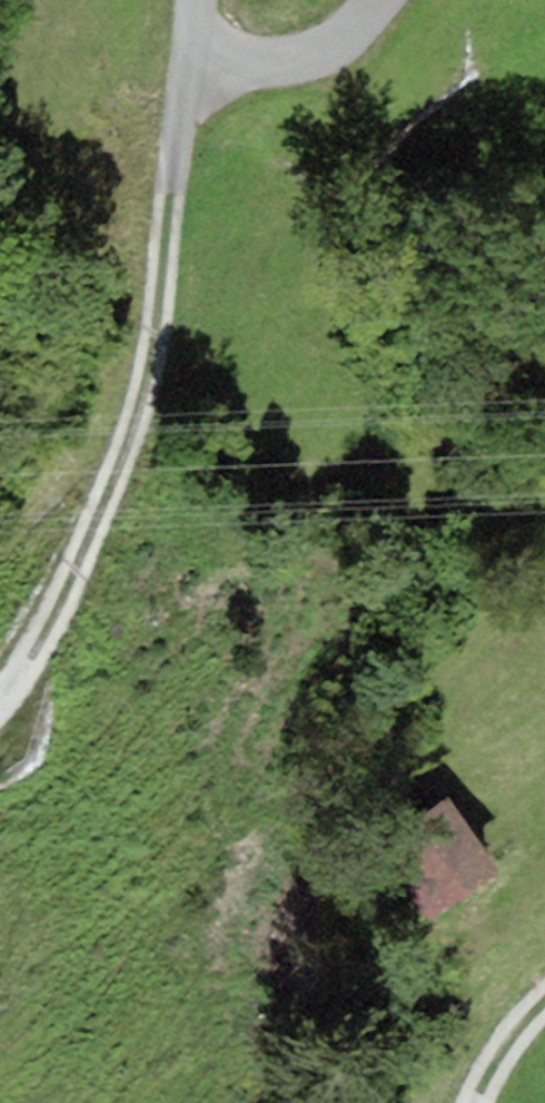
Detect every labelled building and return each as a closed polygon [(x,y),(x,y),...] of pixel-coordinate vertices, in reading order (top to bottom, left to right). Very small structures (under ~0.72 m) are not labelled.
[(448,798),(379,845),(428,917),(498,870),(448,798)]
